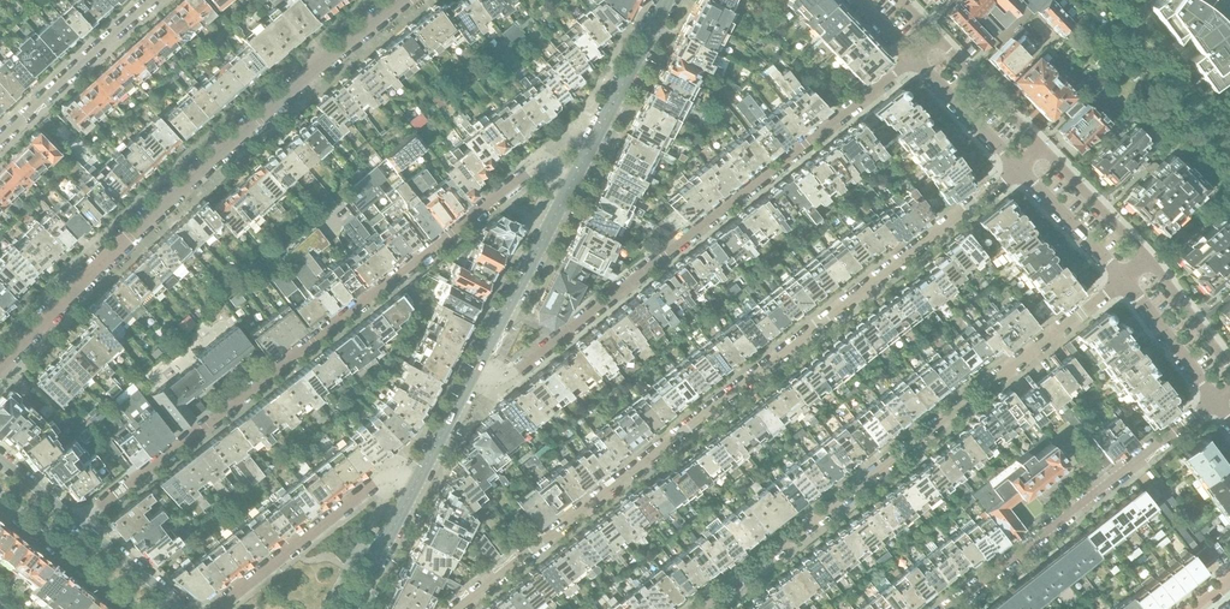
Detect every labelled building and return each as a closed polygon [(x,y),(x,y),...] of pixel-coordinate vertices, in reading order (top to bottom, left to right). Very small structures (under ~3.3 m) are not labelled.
[(100,15),(86,0),(74,0),(70,4),(88,25),(91,26),(96,22),(96,19),(100,15)] [(107,0),(86,0),(100,15),(102,16),(107,12),(107,9),(111,5),(107,0)] [(184,0),(183,0),(172,9),(193,32),(204,22),(184,0)] [(204,22),(215,12),(205,0),(184,0),(204,22)] [(217,9),(229,0),(210,0),(217,9)] [(298,0),(269,0),(274,6),(299,35),(307,28),(307,29),(316,22),(298,0)] [(329,11),(320,0),(298,0),(316,22),(321,18),(329,11)] [(341,0),(320,0),(329,11),(334,8),(333,7),(341,1),(341,0)] [(489,17),(476,0),(460,0),(457,2),(479,32),(484,28),(481,23),(489,17)] [(497,0),(476,0),(489,17),(496,11),(500,16),(506,12),(497,0)] [(506,12),(512,8),(508,2),(511,0),(497,0),(506,12)] [(552,8),(546,0),(542,3),(541,4),(548,12),(552,8)] [(603,0),(591,0),(592,2),(594,4),(587,9),(609,38),(618,31),(616,28),(626,20),(603,0)] [(637,0),(603,0),(626,20),(627,20),(628,18),(627,18),(632,9),(633,9),(637,0)] [(725,33),(736,13),(732,11),(733,9),(715,0),(697,0),(694,5),(697,6),(692,15),(725,33)] [(734,0),(715,0),(733,9),(737,2),(734,1),(734,0)] [(809,0),(788,0),(778,14),(781,17),(787,11),(785,9),(789,6),(791,8),(794,6),(798,11),(809,0)] [(809,26),(833,1),(833,0),(809,0),(798,11),(804,17),(802,19),(803,20),(799,24),(801,26),(796,30),(800,35),(809,26)] [(971,19),(974,22),(986,10),(993,3),(992,2),(990,0),(959,0),(958,1),(967,11),(965,13),(971,19)] [(1025,5),(1020,0),(994,0),(992,2),(993,3),(986,10),(1002,27),(1022,9),(1025,5)] [(1025,5),(1034,14),(1036,12),(1037,12),(1051,0),(1020,0),(1025,5)] [(1062,35),(1086,12),(1082,9),(1071,21),(1065,15),(1051,0),(1037,12),(1061,37),(1062,36),(1062,35)] [(1229,76),(1229,28),(1223,21),(1225,20),(1225,18),(1225,17),(1224,16),(1223,15),(1222,15),(1220,16),(1220,17),(1213,11),(1204,4),(1207,0),(1158,0),(1151,5),(1150,6),(1151,8),(1175,40),(1174,41),(1175,42),(1183,32),(1198,52),(1189,59),(1211,90),(1229,76)] [(822,40),(847,15),(842,9),(842,6),(838,2),(835,2),(833,1),(809,26),(819,37),(820,38),(811,47),(813,49),(822,41),(822,40)] [(971,19),(965,13),(967,11),(958,1),(945,13),(960,29),(971,19)] [(479,32),(457,2),(456,3),(453,2),(447,7),(444,4),(440,7),(464,39),(466,42),(472,38),(479,32)] [(88,25),(70,4),(59,14),(77,35),(80,36),(84,32),(84,29),(88,25)] [(547,13),(548,12),(541,4),(538,7),(537,7),(544,14),(547,13)] [(464,39),(440,7),(438,5),(438,6),(438,5),(437,5),(434,5),(431,7),(430,11),(425,16),(435,29),(430,34),(440,47),(445,54),(448,51),(444,47),(442,46),(449,41),(452,45),(456,46),(464,39)] [(252,14),(257,20),(281,50),(289,43),(290,44),(300,36),(299,35),(274,6),(265,14),(267,16),(261,20),(259,18),(259,16),(260,16),(256,11),(252,14)] [(181,42),(193,32),(172,9),(161,20),(181,42)] [(578,23),(597,47),(609,38),(587,9),(575,18),(578,23)] [(999,31),(1002,27),(986,10),(974,22),(971,19),(960,29),(980,49),(987,42),(986,42),(999,30),(999,31)] [(77,35),(59,14),(47,24),(66,45),(69,46),(73,42),(73,39),(77,35)] [(725,33),(692,15),(687,25),(685,23),(680,33),(713,51),(715,52),(725,33)] [(819,71),(836,55),(860,29),(855,24),(855,20),(851,16),(848,16),(847,15),(822,40),(822,41),(833,52),(817,68),(819,71)] [(428,57),(440,47),(430,34),(435,29),(425,16),(414,24),(411,23),(407,26),(407,30),(428,57)] [(535,23),(529,16),(524,20),(529,27),(535,23)] [(170,52),(181,42),(161,20),(150,30),(170,52)] [(245,42),(245,43),(263,64),(264,64),(272,57),(273,58),(282,50),(281,50),(257,20),(248,28),(249,30),(244,35),(242,33),(242,30),(238,25),(233,29),(240,36),(238,38),(242,42),(244,40),(245,42)] [(1005,78),(1041,44),(1041,37),(1026,21),(1024,23),(986,59),(1005,78)] [(566,32),(565,33),(587,61),(600,51),(597,47),(578,23),(566,32)] [(66,45),(47,24),(36,34),(55,55),(58,56),(62,52),(62,49),(66,45)] [(505,37),(509,42),(517,36),(518,37),(520,35),(525,42),(528,39),(525,35),(517,26),(505,37)] [(840,77),(874,43),(869,37),(869,35),(865,30),(862,30),(860,29),(836,55),(846,66),(847,67),(838,75),(840,77)] [(159,62),(170,52),(150,30),(139,40),(159,62)] [(428,57),(407,30),(393,41),(404,54),(399,58),(409,71),(428,57)] [(55,59),(55,55),(36,34),(34,32),(29,37),(28,35),(21,41),(44,65),(47,62),(51,62),(55,59)] [(558,51),(573,70),(577,76),(590,66),(587,61),(565,33),(560,37),(563,41),(555,48),(558,51)] [(709,60),(713,51),(680,33),(674,44),(676,45),(672,53),(704,70),(718,77),(721,71),(710,66),(712,62),(709,60)] [(509,42),(505,37),(492,49),(497,55),(511,44),(509,42)] [(148,72),(159,62),(139,40),(127,50),(148,72)] [(44,65),(21,41),(16,46),(18,49),(13,54),(14,55),(34,77),(40,72),(40,69),(44,65)] [(397,81),(409,71),(399,58),(404,54),(393,41),(383,49),(380,48),(376,51),(376,54),(375,55),(397,83),(398,83),(397,81)] [(263,64),(245,43),(233,53),(253,75),(259,70),(259,67),(263,64)] [(874,43),(840,77),(840,78),(849,69),(859,80),(850,87),(853,89),(862,83),(888,62),(885,59),(887,57),(882,52),(882,49),(878,44),(875,45),(874,43)] [(136,82),(148,72),(127,50),(116,60),(136,82)] [(548,66),(568,90),(580,80),(577,76),(573,70),(558,51),(545,62),(548,66)] [(246,81),(253,75),(233,53),(222,63),(240,84),(244,81),(246,81)] [(696,86),(704,70),(672,53),(664,69),(696,86)] [(34,77),(14,55),(9,59),(7,57),(1,62),(23,87),(26,84),(30,84),(36,79),(34,77)] [(392,88),(397,83),(375,55),(371,59),(367,58),(364,61),(364,64),(363,65),(384,91),(391,86),(392,88)] [(1029,100),(1054,76),(1049,70),(1051,68),(1042,59),(1040,61),(1037,58),(1012,82),(1017,88),(1019,87),(1026,94),(1025,96),(1029,100)] [(136,82),(116,60),(105,70),(125,92),(136,82)] [(23,87),(1,62),(0,63),(0,85),(13,99),(19,94),(19,91),(23,87)] [(240,84),(222,63),(210,74),(228,95),(231,94),(233,92),(235,90),(236,88),(240,84)] [(482,64),(471,72),(477,80),(487,71),(482,64)] [(379,96),(384,91),(363,65),(352,74),(366,91),(375,102),(380,98),(379,96)] [(568,90),(548,66),(536,75),(559,103),(571,94),(568,90)] [(780,73),(816,118),(828,109),(806,84),(802,87),(785,68),(780,73)] [(696,86),(664,69),(661,69),(658,76),(659,78),(656,84),(689,100),(697,104),(700,99),(692,94),(696,86)] [(125,92),(105,70),(94,80),(114,103),(125,92)] [(816,118),(780,73),(778,70),(771,76),(789,98),(783,102),(803,128),(816,118)] [(217,105),(228,95),(210,74),(199,84),(217,105)] [(368,107),(375,102),(366,91),(352,74),(346,78),(343,78),(340,81),(339,84),(338,86),(362,113),(363,112),(361,110),(367,105),(368,107)] [(161,90),(173,80),(174,80),(170,75),(158,86),(161,90)] [(558,104),(559,103),(536,75),(536,76),(537,79),(525,88),(547,116),(558,108),(558,104)] [(1054,76),(1029,100),(1035,107),(1037,106),(1044,113),(1043,114),(1048,120),(1073,96),(1068,90),(1070,88),(1061,79),(1059,81),(1054,76)] [(1121,82),(1121,80),(1119,78),(1117,78),(1113,81),(1113,84),(1115,86),(1117,86),(1121,82)] [(103,113),(114,103),(94,80),(82,90),(103,113)] [(212,109),(217,105),(199,84),(195,80),(191,84),(184,91),(187,94),(186,95),(205,115),(207,115),(210,113),(211,111),(212,109)] [(736,93),(741,87),(732,82),(730,85),(736,93)] [(644,102),(679,120),(689,100),(656,84),(654,83),(644,102)] [(13,99),(0,85),(0,107),(2,109),(6,105),(9,105),(15,100),(13,99)] [(357,117),(362,113),(338,86),(327,95),(349,121),(355,115),(357,117)] [(431,94),(426,88),(422,91),(427,97),(431,94)] [(547,116),(525,88),(512,98),(534,127),(547,116)] [(880,117),(885,123),(912,101),(906,93),(905,94),(905,92),(904,90),(903,89),(901,89),(899,90),(898,91),(881,104),(882,104),(872,112),(877,118),(880,117)] [(91,123),(103,113),(82,90),(71,100),(91,123)] [(837,101),(827,90),(821,96),(830,107),(837,101)] [(438,102),(445,96),(441,91),(433,96),(438,102)] [(779,147),(791,138),(771,112),(767,115),(749,93),(741,99),(779,147)] [(201,119),(205,115),(186,95),(175,105),(194,127),(201,121),(201,119)] [(349,121),(327,95),(323,95),(320,97),(320,101),(315,105),(321,112),(339,133),(339,132),(344,127),(343,125),(349,121)] [(779,147),(741,99),(738,95),(736,96),(739,101),(735,104),(753,127),(747,132),(767,157),(779,147)] [(521,136),(534,127),(512,98),(500,108),(521,136)] [(91,123),(71,100),(70,99),(61,108),(64,112),(62,114),(64,116),(61,119),(65,123),(68,120),(76,129),(78,127),(81,132),(91,123)] [(1096,132),(1108,122),(1099,112),(1097,114),(1088,104),(1085,106),(1079,100),(1076,103),(1074,104),(1071,106),(1070,109),(1066,112),(1072,118),(1058,131),(1077,150),(1088,140),(1089,142),(1091,142),(1097,136),(1098,134),(1096,132)] [(895,127),(900,133),(924,115),(924,111),(921,107),(917,106),(913,101),(912,101),(885,123),(887,122),(893,128),(895,127)] [(644,102),(635,120),(668,137),(669,137),(679,120),(644,102)] [(791,138),(803,128),(783,102),(771,112),(791,138)] [(194,127),(175,105),(163,115),(181,136),(185,133),(188,133),(194,127)] [(521,136),(500,108),(487,118),(507,146),(510,145),(521,136)] [(327,143),(339,133),(321,112),(309,122),(328,144),(327,143)] [(416,130),(428,121),(422,113),(410,122),(416,130)] [(491,160),(495,157),(472,126),(470,124),(468,121),(464,116),(462,113),(459,115),(463,120),(460,123),(466,131),(469,136),(462,141),(464,144),(485,170),(494,163),(491,160)] [(143,127),(167,153),(173,148),(173,143),(178,139),(157,115),(143,127)] [(906,150),(934,128),(924,115),(900,133),(897,135),(887,144),(889,147),(899,138),(902,142),(900,143),(906,150)] [(505,146),(507,146),(487,118),(486,116),(480,120),(478,119),(470,124),(472,126),(495,157),(500,153),(498,151),(505,146)] [(53,123),(47,117),(41,123),(47,129),(53,123)] [(633,130),(630,135),(674,157),(675,154),(675,151),(664,146),(668,137),(635,120),(631,127),(633,130)] [(846,132),(870,163),(876,158),(881,159),(886,154),(881,148),(876,141),(871,134),(864,126),(860,121),(853,127),(851,128),(848,130),(847,132),(846,132)] [(100,128),(95,122),(92,125),(98,131),(100,128)] [(328,144),(309,122),(305,126),(297,133),(316,154),(328,144)] [(735,133),(731,126),(727,129),(731,136),(735,133)] [(1142,163),(1145,160),(1142,157),(1141,159),(1140,158),(1152,147),(1144,138),(1144,135),(1135,126),(1125,136),(1125,139),(1121,143),(1118,141),(1102,156),(1098,156),(1090,164),(1099,174),(1097,175),(1104,182),(1107,182),(1108,181),(1109,182),(1123,169),(1126,171),(1133,164),(1134,165),(1138,166),(1142,162),(1142,163)] [(167,153),(143,127),(137,133),(130,139),(152,163),(157,159),(161,159),(167,153)] [(911,151),(919,162),(945,142),(945,138),(942,133),(938,133),(934,128),(906,150),(900,155),(903,158),(911,151)] [(424,135),(419,129),(415,132),(420,138),(424,135)] [(28,142),(49,163),(60,152),(56,149),(58,146),(50,138),(53,135),(47,130),(45,133),(44,133),(42,135),(37,130),(27,141),(28,142)] [(385,158),(395,171),(425,147),(414,132),(385,158)] [(749,171),(767,157),(747,132),(737,140),(746,152),(739,158),(749,171)] [(872,165),(870,163),(846,132),(839,139),(836,139),(834,141),(833,143),(832,144),(854,171),(859,167),(861,169),(866,169),(872,165)] [(316,154),(297,133),(289,140),(285,143),(304,165),(316,154)] [(674,157),(630,135),(628,134),(620,148),(653,165),(658,156),(657,156),(659,153),(660,154),(661,154),(660,156),(673,163),(675,158),(674,157)] [(375,141),(370,136),(366,140),(371,145),(375,141)] [(876,141),(881,148),(885,144),(880,138),(876,141)] [(147,167),(152,163),(130,139),(117,151),(139,175),(143,175),(147,171),(147,167)] [(737,180),(749,171),(739,158),(746,152),(737,140),(717,156),(737,180)] [(38,174),(49,163),(28,142),(23,146),(19,148),(18,152),(38,174)] [(919,166),(927,177),(955,155),(955,152),(952,148),(949,147),(945,142),(919,162),(910,169),(912,172),(919,166)] [(292,176),(304,165),(285,143),(273,154),(292,176)] [(451,154),(453,156),(476,185),(481,181),(479,179),(487,172),(485,170),(464,144),(458,148),(455,146),(449,150),(452,154),(451,154)] [(854,171),(832,144),(824,150),(822,151),(819,153),(818,155),(839,182),(845,178),(847,180),(852,180),(857,176),(854,171)] [(653,165),(620,148),(612,164),(645,181),(653,165)] [(134,179),(139,175),(117,151),(104,163),(128,189),(134,184),(134,179)] [(38,174),(18,152),(16,153),(12,155),(11,159),(7,163),(27,185),(29,187),(33,182),(31,180),(38,174)] [(361,152),(358,155),(363,162),(364,161),(367,159),(361,152)] [(292,176),(273,154),(261,165),(284,190),(295,180),(292,176)] [(1145,160),(1142,163),(1135,170),(1138,173),(1146,167),(1145,169),(1152,176),(1136,191),(1137,192),(1126,202),(1136,213),(1137,213),(1139,210),(1142,214),(1146,214),(1153,222),(1153,225),(1161,234),(1172,223),(1172,220),(1196,197),(1195,196),(1206,185),(1198,176),(1196,178),(1194,178),(1192,175),(1194,173),(1186,165),(1184,167),(1171,154),(1164,162),(1163,165),(1161,167),(1156,162),(1152,162),(1149,165),(1145,160)] [(843,188),(839,182),(818,155),(810,161),(808,162),(805,164),(804,166),(825,194),(831,189),(832,191),(838,192),(843,188)] [(939,190),(966,169),(966,164),(963,160),(959,160),(955,155),(927,177),(919,183),(922,186),(931,178),(934,182),(934,184),(937,187),(938,187),(939,189),(938,190),(939,190)] [(447,174),(441,179),(462,205),(467,200),(476,193),(473,190),(477,186),(476,185),(453,156),(445,162),(448,166),(443,169),(447,174)] [(719,194),(737,180),(717,156),(706,165),(715,176),(709,181),(719,194)] [(420,240),(438,226),(417,198),(395,171),(385,158),(372,169),(367,172),(383,193),(395,207),(420,240)] [(359,180),(367,172),(372,169),(366,162),(364,161),(354,170),(360,177),(358,179),(359,180)] [(7,163),(0,169),(0,178),(16,195),(27,185),(7,163)] [(128,189),(104,163),(96,169),(92,165),(90,167),(86,163),(82,166),(86,171),(89,173),(112,199),(117,195),(122,195),(128,189)] [(645,181),(612,164),(604,179),(637,196),(645,181)] [(284,190),(261,165),(249,175),(272,202),(284,190)] [(707,204),(719,194),(709,181),(715,176),(706,165),(688,180),(690,182),(707,204)] [(316,174),(308,166),(306,168),(313,176),(316,174)] [(825,194),(804,166),(795,172),(793,173),(790,175),(789,177),(789,178),(808,203),(810,206),(816,201),(818,203),(823,203),(829,199),(825,194)] [(462,205),(441,179),(435,183),(423,168),(416,173),(429,189),(451,216),(455,213),(463,206),(462,205)] [(966,169),(939,190),(943,196),(943,197),(948,204),(974,184),(975,180),(970,174),(966,169)] [(408,250),(382,217),(371,202),(383,193),(367,172),(359,180),(355,183),(348,190),(344,193),(350,202),(347,204),(355,214),(359,211),(362,215),(366,219),(376,233),(396,259),(408,250)] [(112,199),(89,173),(76,185),(100,211),(105,207),(109,207),(112,204),(112,199)] [(429,189),(416,173),(410,177),(411,179),(422,194),(417,198),(438,226),(446,220),(451,216),(429,189)] [(274,204),(272,202),(249,175),(236,187),(259,213),(261,215),(268,209),(279,221),(284,216),(284,215),(274,204)] [(655,186),(658,181),(651,177),(648,182),(655,186)] [(0,178),(0,200),(5,206),(16,195),(0,178)] [(804,206),(808,203),(789,178),(784,181),(776,186),(796,212),(801,208),(814,223),(818,220),(823,226),(825,224),(811,207),(807,210),(804,206)] [(632,205),(637,196),(604,179),(596,194),(630,211),(640,216),(643,211),(632,205)] [(342,183),(342,184),(347,190),(348,189),(351,186),(346,181),(342,183)] [(685,221),(707,204),(690,182),(680,190),(681,191),(676,195),(675,194),(668,199),(677,210),(685,221)] [(934,215),(928,208),(924,202),(909,184),(907,186),(909,189),(906,191),(908,194),(906,194),(904,196),(903,200),(922,224),(923,223),(925,223),(928,221),(929,219),(934,215)] [(95,215),(100,211),(76,185),(63,198),(90,225),(95,220),(95,215)] [(796,212),(776,186),(764,196),(774,211),(768,216),(776,227),(777,228),(785,223),(784,221),(796,212)] [(259,213),(236,187),(224,198),(253,231),(258,226),(252,219),(259,213)] [(630,211),(596,194),(589,207),(622,225),(630,211)] [(918,227),(922,224),(903,200),(902,201),(897,195),(895,195),(895,196),(893,194),(889,197),(895,206),(893,208),(892,211),(910,235),(919,228),(918,227)] [(764,236),(776,227),(768,216),(774,211),(764,196),(745,211),(764,236)] [(851,209),(861,201),(858,197),(848,206),(851,209)] [(84,231),(90,225),(63,198),(50,210),(74,235),(79,231),(84,231)] [(224,198),(212,209),(227,228),(234,236),(246,225),(253,231),(224,198)] [(929,198),(924,202),(928,207),(933,203),(929,198)] [(991,232),(1018,211),(1018,208),(1015,204),(1012,203),(1007,198),(978,221),(983,228),(986,226),(991,232)] [(227,228),(212,209),(203,200),(192,210),(212,232),(217,238),(227,228)] [(324,211),(330,205),(326,200),(319,206),(324,211)] [(274,204),(284,215),(287,213),(277,201),(274,204)] [(408,250),(420,240),(395,207),(382,217),(408,250)] [(622,225),(589,207),(582,222),(614,239),(621,225),(622,226),(622,225)] [(910,235),(892,211),(889,207),(883,211),(882,210),(876,214),(875,213),(874,213),(895,240),(899,237),(900,239),(903,240),(910,235)] [(318,216),(312,208),(306,213),(312,221),(318,216)] [(74,235),(50,210),(38,222),(37,223),(61,248),(62,247),(67,247),(70,244),(70,240),(74,235)] [(209,234),(212,232),(192,210),(182,220),(201,242),(209,234)] [(685,221),(677,210),(668,217),(678,227),(685,221)] [(359,211),(355,214),(351,217),(347,220),(363,239),(366,237),(369,235),(366,230),(357,219),(362,215),(359,211)] [(764,236),(745,211),(732,222),(742,235),(736,240),(748,256),(749,256),(747,253),(755,247),(753,245),(764,236)] [(1002,246),(1029,225),(1029,221),(1026,217),(1022,216),(1018,211),(991,232),(997,239),(1002,246)] [(895,240),(874,213),(869,218),(867,216),(861,221),(880,245),(884,243),(886,245),(889,245),(895,240)] [(488,244),(506,254),(518,229),(516,223),(500,215),(482,229),(493,234),(488,244)] [(1229,215),(1218,225),(1217,224),(1192,245),(1188,246),(1177,255),(1185,264),(1184,265),(1192,274),(1190,275),(1205,293),(1217,283),(1217,284),(1229,273),(1229,216),(1229,215)] [(678,227),(668,217),(658,225),(657,224),(656,225),(671,233),(678,227)] [(57,252),(61,248),(37,223),(38,222),(35,219),(30,225),(31,226),(23,233),(52,262),(58,256),(57,252)] [(201,242),(182,220),(178,224),(171,230),(191,251),(201,242)] [(373,277),(385,268),(365,242),(363,239),(347,220),(341,225),(342,227),(337,237),(345,253),(347,257),(353,251),(373,277)] [(880,246),(880,245),(861,221),(849,230),(869,255),(872,252),(875,253),(880,249),(880,246)] [(620,243),(614,239),(582,222),(573,239),(611,259),(612,259),(620,243)] [(743,261),(748,256),(736,240),(742,235),(732,222),(713,237),(732,261),(739,256),(743,261)] [(663,238),(671,233),(656,225),(653,232),(663,238)] [(1001,246),(1011,260),(1039,238),(1039,235),(1036,231),(1033,230),(1029,225),(1002,246),(1001,246)] [(307,252),(312,248),(325,238),(317,228),(316,228),(281,258),(288,267),(289,268),(299,260),(307,252)] [(191,251),(171,230),(161,239),(180,261),(185,267),(196,257),(191,251)] [(869,255),(849,230),(837,239),(857,264),(860,261),(863,262),(868,258),(869,255)] [(953,240),(972,265),(973,266),(980,261),(981,262),(986,257),(976,244),(970,237),(965,231),(953,240)] [(46,268),(52,262),(23,233),(17,240),(15,239),(10,244),(37,272),(42,267),(46,268)] [(385,268),(396,259),(376,233),(365,242),(385,268)] [(732,261),(713,237),(700,246),(711,260),(704,265),(713,276),(715,279),(722,273),(720,270),(732,261)] [(325,238),(312,248),(317,254),(329,244),(325,238)] [(1025,271),(1050,252),(1050,251),(1050,248),(1047,244),(1044,243),(1043,243),(1039,238),(1011,260),(1013,259),(1017,265),(1019,264),(1025,271)] [(180,262),(180,261),(161,239),(150,249),(170,271),(176,277),(185,268),(180,262)] [(607,265),(611,259),(573,239),(565,255),(587,267),(608,278),(611,280),(616,275),(607,270),(609,266),(607,265)] [(856,268),(857,264),(837,239),(825,248),(845,273),(848,271),(852,271),(856,268)] [(499,266),(506,254),(488,244),(480,240),(480,241),(479,240),(475,249),(472,247),(462,266),(489,280),(497,264),(499,266)] [(966,269),(972,265),(953,240),(947,245),(947,248),(947,249),(943,252),(945,255),(962,275),(967,271),(966,269)] [(10,244),(5,249),(6,250),(0,256),(0,258),(28,286),(34,280),(33,276),(37,272),(10,244)] [(701,286),(713,276),(704,265),(711,260),(700,246),(682,261),(701,286)] [(845,273),(825,248),(814,257),(833,283),(834,282),(837,280),(840,280),(844,277),(845,273)] [(170,271),(150,249),(140,259),(159,281),(170,271)] [(991,258),(999,252),(997,249),(989,256),(991,258)] [(367,282),(373,277),(353,251),(347,257),(340,262),(360,287),(367,282)] [(336,306),(348,296),(328,271),(318,279),(315,275),(322,270),(307,252),(299,260),(315,280),(336,306)] [(1034,285),(1060,265),(1060,262),(1057,258),(1054,257),(1050,252),(1025,271),(1023,273),(1033,286),(1034,285)] [(579,283),(587,267),(565,255),(556,271),(579,283)] [(962,275),(945,255),(942,258),(938,257),(934,261),(933,264),(935,265),(952,287),(957,283),(959,285),(965,280),(962,275)] [(265,262),(260,256),(257,259),(262,265),(265,262)] [(833,283),(814,257),(802,267),(822,292),(825,289),(828,290),(833,286),(833,283)] [(28,286),(0,258),(0,284),(13,296),(18,291),(21,292),(28,286)] [(165,287),(159,281),(140,259),(129,269),(149,291),(154,297),(165,287)] [(325,315),(336,306),(315,280),(299,260),(289,268),(303,285),(302,286),(325,315)] [(627,267),(621,264),(613,260),(618,263),(616,267),(622,271),(627,267)] [(690,294),(701,286),(682,261),(669,271),(680,285),(673,290),(682,302),(684,303),(692,297),(690,294)] [(348,296),(360,287),(340,262),(333,267),(332,265),(326,269),(328,271),(348,296)] [(488,282),(489,280),(462,266),(455,263),(450,272),(451,274),(449,279),(438,274),(437,277),(444,281),(479,299),(482,294),(485,293),(489,285),(488,282)] [(954,289),(952,287),(935,265),(929,270),(928,273),(929,274),(925,277),(944,300),(950,295),(949,293),(954,289)] [(1034,285),(1045,298),(1071,279),(1071,278),(1071,274),(1068,270),(1064,270),(1060,265),(1034,285)] [(821,295),(822,292),(802,267),(790,276),(810,301),(814,298),(817,299),(821,295)] [(250,276),(256,271),(253,268),(247,273),(250,276)] [(147,293),(149,291),(129,269),(119,279),(138,301),(147,293)] [(309,328),(325,315),(302,286),(298,288),(284,271),(272,281),(286,299),(309,328)] [(556,271),(545,292),(559,299),(559,300),(568,305),(569,305),(580,284),(579,283),(556,271)] [(670,311),(682,302),(673,290),(680,285),(669,271),(650,286),(670,311)] [(240,284),(246,279),(241,274),(236,279),(240,284)] [(810,304),(810,301),(790,276),(778,285),(798,310),(802,307),(805,308),(810,304)] [(944,300),(925,277),(921,280),(921,279),(918,279),(911,284),(912,285),(930,307),(935,304),(937,305),(944,300)] [(252,282),(259,290),(264,286),(257,278),(252,282)] [(138,301),(119,279),(109,289),(128,311),(136,302),(138,301)] [(1010,288),(1017,283),(1014,279),(1008,284),(1010,288)] [(1071,279),(1045,298),(1042,300),(1054,314),(1081,292),(1082,288),(1079,284),(1075,284),(1071,279)] [(478,301),(479,299),(444,281),(440,289),(442,293),(439,298),(437,302),(438,303),(450,309),(468,319),(472,313),(475,312),(480,304),(478,301)] [(254,293),(259,290),(252,282),(247,285),(254,293)] [(3,309),(7,306),(10,305),(14,301),(14,298),(13,296),(0,284),(0,306),(3,309)] [(413,290),(420,294),(423,289),(416,285),(413,290)] [(752,291),(747,285),(743,289),(747,295),(752,291)] [(798,310),(778,285),(767,294),(787,319),(790,316),(793,317),(798,313),(798,310)] [(932,309),(930,307),(912,285),(908,287),(905,287),(901,290),(900,293),(901,294),(921,318),(932,309)] [(670,311),(650,286),(635,298),(656,324),(662,319),(666,323),(670,324),(676,319),(670,311)] [(412,310),(420,294),(413,290),(407,287),(399,294),(376,311),(392,330),(398,324),(396,321),(405,315),(408,308),(412,310)] [(1021,301),(1033,292),(1030,288),(1019,297),(1021,301)] [(128,311),(109,289),(99,299),(117,320),(128,311)] [(234,296),(240,304),(245,300),(239,292),(234,296)] [(559,299),(545,292),(536,310),(537,319),(550,326),(560,319),(561,318),(560,317),(561,314),(562,315),(568,305),(559,300),(559,299)] [(786,322),(787,319),(767,294),(756,303),(775,328),(779,325),(782,326),(786,322)] [(921,318),(901,294),(897,296),(894,296),(890,299),(889,302),(909,328),(921,318)] [(240,304),(234,296),(229,300),(236,308),(240,304)] [(656,324),(635,298),(620,309),(641,336),(647,331),(650,336),(654,336),(661,331),(656,324)] [(113,324),(117,320),(99,299),(88,310),(89,310),(88,310),(91,314),(90,315),(121,349),(123,348),(112,336),(118,329),(113,324)] [(999,312),(1010,326),(1014,323),(1023,335),(1028,331),(1032,331),(1038,327),(1031,317),(1018,301),(1011,306),(1010,303),(999,312)] [(1218,311),(1219,312),(1220,313),(1226,320),(1226,324),(1229,328),(1229,301),(1218,311)] [(898,336),(909,328),(889,302),(886,305),(883,305),(878,308),(878,311),(898,336)] [(1013,343),(1023,335),(1014,323),(1010,326),(992,302),(987,306),(994,315),(991,317),(993,319),(987,324),(1007,350),(1013,346),(1013,343)] [(418,313),(421,306),(417,303),(413,311),(418,313)] [(438,303),(430,319),(463,336),(470,322),(449,311),(450,309),(438,303)] [(775,328),(756,303),(746,311),(740,304),(738,306),(743,313),(763,337),(767,335),(770,336),(775,332),(775,328)] [(276,312),(296,337),(306,330),(286,304),(276,312)] [(646,343),(641,336),(620,309),(605,321),(626,348),(632,343),(636,347),(640,348),(646,343)] [(392,330),(376,311),(363,322),(380,341),(391,333),(393,336),(392,336),(396,340),(398,337),(393,331),(393,332),(392,330)] [(886,345),(898,336),(878,311),(874,314),(871,314),(867,317),(866,320),(867,320),(886,345)] [(287,345),(296,337),(276,312),(267,319),(287,345)] [(763,338),(763,337),(743,313),(731,322),(751,347),(755,344),(758,345),(763,341),(763,338)] [(1091,346),(1117,324),(1112,317),(1111,318),(1111,316),(1110,314),(1108,313),(1106,313),(1105,314),(1104,315),(1103,315),(1087,328),(1077,336),(1082,342),(1085,341),(1090,347),(1092,346),(1091,346)] [(112,358),(121,349),(90,315),(88,317),(92,322),(86,329),(112,358)] [(192,319),(181,329),(186,333),(196,324),(192,319)] [(287,345),(267,319),(258,326),(278,352),(287,345)] [(463,336),(430,319),(422,334),(455,351),(463,336)] [(875,354),(886,345),(867,320),(863,323),(860,323),(856,326),(855,329),(875,354)] [(631,354),(626,348),(605,321),(590,333),(611,360),(617,355),(620,359),(624,360),(631,354)] [(383,345),(380,341),(363,322),(346,335),(356,347),(362,342),(365,347),(372,355),(383,345)] [(751,347),(731,322),(720,331),(740,356),(743,353),(746,354),(751,350),(751,347)] [(201,388),(253,348),(247,341),(248,340),(236,323),(194,356),(198,361),(169,384),(168,382),(151,395),(178,430),(205,409),(199,401),(192,407),(189,410),(182,401),(190,394),(193,397),(202,390),(201,388)] [(1003,354),(1007,350),(987,324),(982,328),(980,325),(974,330),(990,352),(992,355),(995,355),(1001,351),(1003,354)] [(1098,363),(1098,364),(1129,338),(1129,335),(1126,331),(1122,330),(1118,325),(1117,324),(1091,346),(1092,346),(1097,352),(1099,351),(1105,357),(1098,363)] [(958,333),(951,325),(949,327),(955,335),(958,333)] [(990,352),(974,330),(970,325),(963,330),(964,331),(959,335),(979,361),(982,361),(986,358),(987,355),(990,352)] [(278,352),(258,326),(248,334),(268,359),(278,352)] [(112,358),(86,329),(80,335),(80,338),(77,341),(102,368),(109,375),(111,378),(112,379),(114,378),(111,375),(114,372),(106,363),(112,358)] [(875,354),(855,329),(852,332),(849,332),(844,335),(844,338),(864,363),(875,354)] [(739,359),(740,356),(720,331),(709,340),(728,365),(732,362),(735,363),(739,359)] [(616,367),(611,360),(590,333),(589,334),(581,340),(582,340),(577,342),(575,345),(596,371),(602,367),(605,371),(609,371),(616,367)] [(448,365),(455,351),(422,334),(415,349),(448,365)] [(975,364),(979,361),(959,335),(958,334),(952,339),(953,340),(948,344),(968,370),(971,370),(975,367),(975,364)] [(346,335),(329,349),(347,371),(348,372),(358,364),(363,371),(366,369),(376,361),(372,355),(365,347),(362,342),(356,347),(346,335)] [(853,372),(864,363),(844,338),(840,341),(837,340),(833,344),(833,347),(853,372)] [(1111,374),(1139,351),(1129,338),(1098,364),(1102,369),(1106,367),(1111,374)] [(728,365),(709,340),(697,349),(717,374),(720,371),(723,372),(728,368),(728,365)] [(100,370),(102,368),(77,341),(74,345),(71,344),(65,350),(90,376),(96,371),(97,372),(100,370)] [(1071,356),(1075,360),(1080,355),(1069,342),(1064,346),(1071,356)] [(968,370),(948,344),(947,343),(941,348),(941,349),(936,353),(956,379),(959,379),(964,376),(964,373),(968,370)] [(596,371),(575,345),(574,346),(575,347),(570,351),(567,350),(561,356),(562,357),(584,385),(598,374),(596,371)] [(853,372),(833,347),(829,350),(826,349),(821,353),(821,356),(841,381),(853,372)] [(956,379),(936,353),(933,348),(930,350),(933,353),(929,357),(930,358),(925,362),(945,388),(948,388),(952,385),(952,382),(956,379)] [(322,354),(318,357),(336,380),(347,371),(329,349),(323,354),(322,354)] [(440,380),(448,365),(415,349),(408,363),(407,363),(438,380),(440,380)] [(717,374),(697,349),(686,358),(705,383),(709,380),(712,381),(716,377),(717,374)] [(90,376),(65,350),(59,356),(60,359),(57,362),(82,388),(87,384),(85,382),(90,376)] [(1115,393),(1122,387),(1150,365),(1150,362),(1147,357),(1144,357),(1143,357),(1139,351),(1111,374),(1109,376),(1113,381),(1109,385),(1115,393)] [(945,388),(925,362),(918,353),(916,355),(923,363),(919,366),(920,367),(914,371),(933,397),(936,397),(941,394),(941,391),(945,388)] [(1068,395),(1078,387),(1060,364),(1053,355),(1050,357),(1057,366),(1049,373),(1068,395)] [(830,390),(841,381),(821,356),(817,359),(815,358),(810,362),(810,365),(830,390)] [(1075,361),(1075,360),(1071,356),(1060,364),(1078,387),(1089,379),(1080,367),(1075,361)] [(336,380),(318,357),(313,361),(314,361),(306,367),(322,387),(327,383),(329,385),(336,380)] [(571,395),(584,385),(562,357),(558,361),(555,361),(549,365),(571,395)] [(705,386),(705,383),(686,358),(674,367),(694,392),(697,389),(700,390),(705,386)] [(1079,358),(1075,361),(1080,367),(1084,364),(1079,358)] [(139,368),(143,373),(154,363),(150,359),(139,368)] [(438,380),(407,363),(408,363),(405,361),(401,368),(404,369),(400,377),(400,378),(431,394),(432,393),(434,391),(435,389),(436,387),(436,386),(438,380)] [(82,388),(57,362),(53,366),(50,365),(44,371),(70,397),(76,391),(78,393),(82,388)] [(558,405),(571,395),(549,365),(548,368),(545,371),(542,371),(535,376),(558,405)] [(819,399),(830,390),(810,365),(806,368),(803,367),(799,371),(799,373),(817,399),(818,398),(819,399)] [(1134,401),(1135,400),(1161,379),(1160,379),(1160,375),(1157,372),(1154,371),(1150,366),(1150,365),(1122,387),(1123,388),(1134,401)] [(322,387),(306,367),(299,372),(294,376),(316,403),(320,399),(317,396),(324,390),(322,387)] [(694,392),(674,367),(663,376),(682,401),(685,399),(689,399),(693,396),(694,392)] [(65,401),(70,397),(44,371),(37,378),(39,380),(36,383),(62,409),(67,403),(65,401)] [(929,400),(933,397),(914,371),(913,371),(907,375),(908,376),(902,381),(922,406),(925,406),(929,403),(929,400)] [(806,407),(817,399),(799,373),(797,373),(795,376),(794,377),(791,376),(787,380),(787,383),(806,407)] [(1074,414),(1075,414),(1070,408),(1072,407),(1071,406),(1074,404),(1068,395),(1049,373),(1034,384),(1053,408),(1064,423),(1067,420),(1074,414)] [(1044,415),(1053,408),(1034,384),(1027,375),(1024,378),(1032,388),(1016,399),(1031,418),(1039,428),(1048,420),(1044,415)] [(316,403),(294,376),(290,379),(290,380),(283,385),(300,409),(305,405),(308,409),(316,403)] [(551,410),(558,405),(535,376),(528,381),(528,384),(524,387),(548,418),(553,413),(551,410)] [(681,405),(682,401),(663,376),(652,385),(652,386),(671,410),(674,407),(677,408),(681,405)] [(121,389),(119,387),(112,379),(111,378),(108,381),(117,391),(117,393),(121,389)] [(114,378),(112,379),(119,387),(121,385),(114,378)] [(431,395),(431,394),(400,378),(396,385),(394,384),(390,390),(423,411),(427,403),(429,401),(430,399),(431,396),(431,395)] [(607,387),(600,378),(597,380),(604,389),(607,387)] [(1145,412),(1171,392),(1172,388),(1168,384),(1165,384),(1164,384),(1161,379),(1135,400),(1139,405),(1140,405),(1145,412)] [(922,406),(902,381),(902,380),(896,385),(890,390),(910,415),(913,415),(918,412),(918,409),(922,406)] [(123,413),(129,420),(131,418),(155,448),(172,434),(137,390),(136,388),(132,383),(121,393),(125,399),(118,405),(123,413)] [(806,407),(787,383),(785,383),(783,385),(783,386),(782,386),(780,386),(775,389),(775,392),(794,417),(806,407)] [(853,395),(843,383),(841,385),(847,392),(844,394),(848,399),(853,395)] [(300,409),(283,385),(274,392),(274,391),(270,395),(291,422),(296,419),(293,415),(300,409)] [(671,410),(652,386),(641,395),(641,396),(660,420),(663,418),(666,418),(671,415),(671,411),(671,410)] [(548,418),(524,387),(519,391),(516,391),(509,396),(510,397),(535,427),(543,421),(545,424),(547,422),(545,420),(548,418)] [(906,418),(910,415),(890,390),(890,389),(884,394),(884,395),(878,399),(899,424),(902,424),(906,421),(906,418)] [(1031,418),(1016,399),(1009,389),(1004,393),(997,398),(997,400),(998,401),(1016,423),(1021,419),(1025,423),(1031,418)] [(13,422),(9,418),(15,412),(10,407),(18,400),(18,396),(13,390),(9,391),(3,396),(0,400),(0,435),(13,422)] [(423,411),(390,390),(387,395),(389,396),(384,402),(412,427),(419,418),(418,418),(423,411)] [(783,426),(794,417),(775,392),(774,392),(771,394),(771,395),(770,396),(769,396),(768,396),(767,396),(766,396),(765,397),(765,398),(764,398),(764,399),(763,400),(763,401),(783,426)] [(1171,392),(1145,412),(1145,413),(1149,418),(1147,419),(1154,428),(1180,407),(1180,404),(1171,393),(1171,392)] [(284,428),(291,422),(270,395),(265,399),(258,404),(276,428),(281,424),(284,428)] [(660,420),(641,396),(630,405),(649,430),(652,428),(655,428),(660,425),(659,420),(660,420)] [(105,404),(98,397),(94,401),(101,408),(105,404)] [(535,428),(535,427),(510,397),(506,400),(505,400),(496,407),(497,407),(519,436),(526,430),(528,433),(535,428)] [(899,424),(878,399),(877,399),(866,408),(886,434),(890,435),(894,431),(894,427),(899,424)] [(54,439),(51,434),(53,433),(45,423),(46,422),(36,413),(34,415),(27,408),(26,408),(18,400),(10,407),(15,412),(9,418),(13,422),(0,435),(0,436),(7,442),(10,441),(15,446),(15,449),(20,455),(24,455),(26,454),(38,445),(41,449),(54,439)] [(882,437),(886,434),(866,408),(854,417),(849,410),(853,407),(848,401),(848,402),(846,400),(843,403),(874,443),(877,444),(881,441),(882,437)] [(783,426),(763,401),(762,401),(759,404),(759,405),(758,405),(756,404),(751,408),(751,410),(771,436),(783,426)] [(1016,423),(998,401),(997,401),(995,401),(993,401),(992,403),(991,405),(991,406),(986,410),(1007,436),(1013,432),(1012,430),(1017,425),(1016,424),(1016,423)] [(48,419),(56,410),(47,402),(39,411),(48,419)] [(406,434),(412,427),(384,402),(383,402),(378,407),(380,409),(374,415),(399,442),(399,443),(400,442),(405,436),(406,434)] [(874,443),(843,403),(841,405),(852,418),(842,426),(863,453),(866,453),(869,450),(870,447),(874,443)] [(276,428),(258,404),(250,411),(246,413),(267,441),(273,436),(270,432),(276,428)] [(648,430),(649,430),(630,405),(605,424),(626,449),(626,448),(628,450),(649,433),(648,431),(649,431),(648,430)] [(468,441),(470,443),(495,475),(503,468),(501,465),(510,458),(508,455),(516,449),(512,444),(520,438),(519,436),(497,407),(490,413),(489,416),(481,423),(483,425),(476,430),(475,433),(471,437),(472,438),(468,441)] [(94,408),(88,413),(92,417),(97,412),(94,408)] [(105,417),(110,412),(107,408),(102,413),(105,417)] [(1087,414),(1083,409),(1079,413),(1083,418),(1087,414)] [(771,436),(751,410),(751,411),(750,411),(747,413),(747,414),(746,414),(744,414),(739,417),(740,420),(759,445),(771,436)] [(1002,440),(1007,436),(986,410),(981,414),(979,413),(977,414),(976,415),(975,417),(975,419),(975,420),(976,421),(994,444),(1000,439),(1002,440)] [(606,418),(601,411),(598,414),(603,421),(606,418)] [(1075,414),(1074,414),(1079,421),(1082,418),(1077,412),(1075,414)] [(147,455),(155,448),(131,418),(129,420),(123,413),(117,418),(123,425),(122,425),(124,427),(147,455)] [(267,441),(246,413),(234,423),(252,447),(258,442),(261,446),(267,441)] [(1111,462),(1092,437),(1079,421),(1074,414),(1067,420),(1092,452),(1091,452),(1103,467),(1110,462),(1111,462)] [(399,442),(374,415),(368,419),(369,421),(363,426),(366,429),(384,454),(384,455),(384,454),(387,454),(392,451),(391,451),(393,448),(399,442)] [(1105,426),(1124,451),(1136,442),(1116,417),(1105,426)] [(1134,426),(1140,421),(1137,418),(1131,423),(1134,426)] [(759,445),(740,420),(739,420),(738,420),(735,422),(735,423),(735,424),(734,424),(733,424),(732,424),(731,424),(730,424),(730,425),(729,425),(728,426),(728,427),(728,428),(728,429),(747,454),(759,445)] [(994,444),(976,421),(975,422),(973,421),(971,422),(970,423),(969,425),(969,426),(964,430),(965,432),(985,457),(991,452),(990,450),(996,446),(994,444)] [(240,457),(259,482),(263,479),(265,477),(250,458),(251,454),(248,450),(252,447),(234,423),(221,434),(240,457)] [(626,449),(605,424),(600,428),(598,426),(593,430),(592,431),(615,460),(625,452),(625,449),(626,449)] [(56,483),(84,460),(78,452),(80,450),(76,445),(88,436),(95,430),(91,425),(80,433),(62,448),(38,468),(41,472),(44,470),(52,482),(53,482),(56,483)] [(379,458),(384,454),(366,429),(363,426),(362,426),(361,425),(354,430),(356,432),(349,438),(350,439),(372,465),(374,465),(379,461),(378,461),(379,458)] [(862,453),(863,453),(842,426),(830,436),(850,462),(854,463),(858,460),(858,456),(862,453)] [(1111,462),(1124,451),(1105,426),(1092,437),(1111,462)] [(133,465),(147,455),(124,427),(112,437),(133,465)] [(616,462),(592,431),(589,427),(587,429),(593,437),(591,439),(592,442),(586,447),(606,473),(612,468),(612,465),(616,462)] [(735,464),(747,454),(728,429),(727,430),(726,429),(723,431),(723,433),(720,432),(716,436),(716,438),(735,464)] [(985,457),(965,432),(962,431),(958,434),(957,437),(957,438),(953,441),(973,466),(974,467),(980,462),(980,461),(985,457)] [(259,482),(240,457),(221,434),(216,437),(208,443),(226,467),(231,463),(235,467),(239,468),(252,484),(254,486),(258,483),(259,482)] [(850,462),(830,436),(818,445),(838,471),(843,468),(846,469),(850,466),(850,462)] [(975,500),(984,511),(1007,541),(1008,542),(1024,529),(1007,508),(1065,462),(1049,443),(1045,437),(1024,453),(1022,455),(1019,457),(1015,460),(1016,461),(995,477),(987,482),(974,492),(971,495),(975,500)] [(1202,484),(1225,465),(1217,454),(1218,454),(1216,451),(1214,449),(1213,449),(1204,437),(1180,455),(1202,484)] [(735,464),(716,438),(715,439),(714,439),(711,441),(711,442),(711,443),(708,442),(704,445),(704,448),(723,473),(735,464)] [(38,468),(62,448),(54,439),(41,449),(38,445),(26,454),(30,458),(29,459),(36,469),(38,468)] [(372,465),(350,439),(338,449),(358,475),(361,475),(365,472),(366,469),(371,465),(372,465)] [(967,470),(973,466),(953,441),(950,441),(946,444),(946,447),(946,448),(942,451),(963,478),(969,473),(967,470)] [(208,443),(196,453),(229,493),(236,487),(223,472),(228,468),(226,467),(208,443)] [(495,475),(470,443),(464,448),(464,450),(462,452),(463,453),(460,456),(457,462),(459,465),(485,497),(488,494),(481,486),(495,475)] [(539,460),(551,450),(546,444),(534,453),(535,455),(539,460)] [(84,460),(56,483),(60,488),(65,484),(68,488),(68,491),(68,492),(72,497),(76,497),(76,498),(77,497),(79,499),(82,499),(85,498),(86,495),(84,493),(105,475),(98,466),(102,463),(96,456),(106,449),(103,445),(84,460)] [(838,475),(838,471),(818,445),(806,454),(827,480),(831,477),(834,478),(838,475)] [(600,477),(606,473),(586,447),(574,456),(592,479),(596,477),(600,477)] [(711,482),(723,473),(704,448),(702,448),(699,450),(699,451),(699,452),(698,452),(697,452),(696,452),(695,452),(694,453),(693,453),(693,454),(692,455),(692,456),(692,457),(711,482)] [(358,475),(338,449),(324,460),(345,486),(348,485),(352,482),(353,479),(358,475)] [(1022,455),(1017,450),(1016,449),(1014,451),(1019,457),(1022,455)] [(963,478),(942,451),(938,455),(935,454),(930,457),(931,460),(930,460),(931,461),(949,484),(955,479),(957,482),(963,478)] [(229,493),(196,453),(183,463),(204,487),(210,482),(223,497),(229,493)] [(826,484),(827,480),(806,454),(794,464),(815,490),(819,486),(823,487),(826,484)] [(539,460),(535,455),(532,457),(530,458),(537,466),(541,463),(539,460)] [(592,479),(574,456),(562,466),(581,489),(584,486),(585,486),(588,487),(592,484),(593,480),(592,479)] [(711,482),(692,457),(691,458),(690,457),(688,460),(687,461),(684,460),(680,464),(680,466),(699,492),(711,482)] [(331,496),(311,470),(303,460),(301,462),(309,472),(298,481),(318,506),(322,506),(326,503),(327,500),(331,496)] [(341,489),(345,486),(324,460),(311,470),(331,496),(332,498),(338,494),(337,492),(341,489)] [(952,487),(949,484),(931,461),(927,465),(923,464),(919,467),(919,470),(938,494),(943,489),(946,492),(952,487)] [(198,491),(204,487),(183,463),(170,473),(203,510),(209,505),(198,491)] [(546,469),(541,463),(537,466),(541,472),(546,469)] [(815,493),(815,490),(794,464),(783,473),(803,499),(807,496),(811,496),(815,493)] [(485,497),(459,465),(453,470),(452,473),(452,474),(453,475),(448,479),(450,480),(446,483),(475,519),(478,517),(472,508),(485,497)] [(1222,511),(1229,505),(1229,472),(1225,465),(1202,484),(1209,494),(1205,496),(1207,498),(1210,496),(1222,511)] [(581,489),(562,466),(550,475),(568,498),(572,495),(576,496),(580,493),(581,489)] [(687,501),(699,492),(680,466),(680,467),(678,467),(676,469),(675,470),(675,471),(672,470),(666,474),(685,499),(686,499),(687,501)] [(939,495),(938,494),(919,470),(915,474),(912,473),(908,476),(908,479),(927,505),(939,495)] [(11,479),(4,473),(1,477),(8,482),(11,479)] [(203,510),(170,473),(166,476),(157,483),(178,507),(185,501),(197,515),(198,514),(201,519),(207,515),(203,510)] [(803,499),(783,473),(772,481),(791,508),(796,505),(799,506),(803,503),(803,499)] [(987,482),(995,477),(991,473),(983,479),(986,482),(987,482)] [(685,499),(666,474),(665,474),(662,476),(662,477),(661,478),(659,477),(653,482),(672,506),(674,508),(685,499)] [(568,498),(550,475),(536,486),(543,495),(546,493),(549,497),(544,500),(552,511),(558,506),(562,507),(566,504),(567,499),(568,498)] [(744,480),(749,486),(754,483),(749,477),(749,476),(744,480)] [(259,482),(258,483),(261,488),(267,483),(263,479),(259,482)] [(927,505),(908,479),(903,483),(900,482),(896,485),(896,488),(915,514),(927,505)] [(1167,490),(1159,479),(1153,483),(1162,494),(1166,491),(1167,490)] [(749,486),(744,480),(740,483),(745,490),(749,486)] [(313,510),(318,506),(298,481),(285,491),(305,517),(308,516),(309,517),(312,513),(313,510)] [(660,515),(672,506),(653,482),(653,481),(651,482),(649,484),(649,485),(648,485),(645,485),(640,489),(660,515)] [(791,508),(772,481),(744,503),(765,529),(768,530),(772,527),(773,523),(786,512),(789,513),(791,511),(791,508)] [(465,538),(475,519),(446,483),(445,485),(440,496),(439,496),(433,508),(428,519),(465,538)] [(1159,497),(1160,496),(1151,485),(1145,490),(1154,501),(1159,497)] [(300,521),(305,517),(285,491),(282,487),(275,492),(275,491),(270,495),(270,496),(269,497),(272,501),(272,502),(292,527),(295,527),(299,524),(300,521)] [(551,511),(552,511),(544,500),(533,487),(532,489),(533,491),(519,501),(518,499),(516,501),(522,509),(536,527),(553,514),(551,511)] [(915,514),(896,488),(892,492),(888,491),(884,494),(884,498),(904,523),(915,514)] [(660,516),(660,515),(640,489),(638,489),(635,491),(635,492),(635,493),(632,492),(626,497),(647,523),(659,514),(660,516)] [(1128,499),(1143,518),(1147,515),(1152,518),(1157,514),(1154,510),(1155,509),(1142,493),(1140,490),(1134,495),(1134,494),(1134,493),(1131,495),(1128,498),(1129,498),(1128,499)] [(124,537),(151,516),(147,510),(145,507),(147,506),(145,503),(151,499),(152,498),(147,491),(109,521),(109,520),(109,526),(113,531),(115,530),(122,538),(124,536),(124,537)] [(975,500),(971,495),(965,500),(969,504),(975,500)] [(647,523),(626,497),(618,503),(619,505),(616,507),(621,514),(624,514),(627,517),(625,522),(629,527),(631,527),(645,545),(648,542),(644,538),(642,535),(643,534),(643,531),(642,529),(648,524),(647,523)] [(911,532),(884,498),(880,501),(876,500),(872,503),(872,507),(892,532),(898,528),(900,531),(904,528),(908,534),(911,532)] [(166,508),(172,503),(169,499),(163,504),(166,508)] [(1143,518),(1128,499),(1126,501),(1126,500),(1126,499),(1123,501),(1120,504),(1121,504),(1122,505),(1117,508),(1132,528),(1136,524),(1141,527),(1145,523),(1142,519),(1143,518)] [(291,528),(292,527),(272,502),(264,508),(259,502),(254,506),(259,512),(278,537),(283,534),(284,533),(285,533),(286,533),(287,532),(288,532),(288,531),(289,531),(290,530),(290,529),(291,529),(291,528)] [(765,529),(744,503),(731,513),(754,541),(762,535),(760,533),(765,529)] [(1222,511),(1229,522),(1229,505),(1222,511)] [(642,547),(645,545),(631,527),(629,527),(625,522),(627,517),(624,514),(621,514),(616,507),(615,507),(611,510),(608,510),(605,513),(604,515),(624,541),(629,537),(632,540),(635,541),(637,539),(639,542),(642,547)] [(892,532),(872,507),(868,510),(865,510),(861,513),(861,516),(880,542),(892,532)] [(140,550),(167,529),(166,528),(160,520),(167,515),(161,508),(151,516),(124,537),(129,543),(131,542),(137,550),(139,549),(140,550)] [(1132,528),(1117,508),(1115,510),(1114,509),(1115,509),(1115,508),(1112,510),(1109,513),(1110,513),(1105,517),(1120,537),(1124,533),(1129,536),(1134,532),(1131,528),(1132,528)] [(522,509),(514,515),(523,527),(520,530),(514,534),(519,540),(525,536),(531,531),(536,527),(522,509)] [(957,515),(952,509),(947,513),(952,519),(957,515)] [(975,523),(993,548),(995,550),(998,550),(1002,547),(1002,544),(1004,544),(1007,542),(1007,541),(984,511),(979,515),(983,519),(976,525),(975,523)] [(278,537),(259,512),(245,522),(265,548),(270,544),(273,544),(274,544),(277,541),(278,537)] [(746,547),(754,541),(731,513),(723,520),(717,512),(714,514),(717,517),(717,518),(740,548),(745,545),(746,547)] [(618,546),(624,541),(604,515),(603,516),(600,517),(597,519),(596,522),(592,525),(598,533),(596,535),(599,539),(605,538),(609,543),(608,546),(622,563),(625,560),(621,556),(618,554),(620,553),(620,549),(618,546)] [(868,551),(880,542),(861,516),(856,520),(853,519),(849,522),(849,526),(868,551)] [(1120,537),(1105,517),(1104,519),(1103,518),(1103,517),(1100,519),(1098,522),(1099,522),(1094,527),(1109,546),(1113,542),(1118,545),(1122,541),(1120,537)] [(740,551),(740,548),(717,518),(705,527),(708,531),(728,557),(733,554),(736,554),(740,551)] [(465,538),(428,519),(423,528),(418,538),(420,540),(455,556),(461,545),(464,541),(466,543),(468,540),(465,538)] [(147,556),(153,563),(166,553),(177,544),(181,540),(188,534),(182,527),(182,528),(176,520),(166,528),(167,529),(140,550),(146,557),(147,556)] [(264,551),(265,548),(245,522),(232,533),(252,558),(257,554),(260,554),(264,551)] [(993,550),(993,548),(975,523),(963,532),(962,530),(961,530),(980,555),(981,557),(984,558),(989,554),(989,551),(991,552),(993,550)] [(619,565),(622,563),(608,546),(609,543),(605,538),(599,539),(596,535),(598,533),(592,525),(588,528),(585,529),(582,531),(581,534),(601,559),(606,555),(608,558),(612,559),(614,557),(616,560),(619,565)] [(868,551),(849,526),(844,529),(841,528),(837,531),(837,535),(856,560),(868,551)] [(1109,546),(1094,527),(1092,528),(1092,527),(1092,526),(1089,528),(1086,531),(1087,531),(1087,530),(1088,531),(1082,536),(1097,555),(1102,551),(1106,554),(1111,550),(1108,546),(1109,546)] [(17,537),(11,532),(8,532),(3,529),(0,533),(0,558),(17,537)] [(1155,534),(1159,538),(1164,534),(1161,529),(1155,534)] [(519,540),(514,534),(513,534),(510,530),(501,537),(510,548),(519,540)] [(980,555),(961,530),(950,539),(948,537),(967,563),(968,564),(971,564),(974,562),(975,560),(976,558),(977,559),(980,557),(980,555)] [(728,557),(708,531),(701,537),(700,535),(695,539),(690,532),(688,534),(694,542),(715,568),(720,564),(723,565),(728,561),(728,557)] [(252,558),(232,533),(220,543),(239,568),(244,565),(247,565),(251,562),(251,561),(252,558)] [(500,555),(483,534),(474,546),(493,561),(500,555)] [(601,559),(581,534),(580,535),(577,535),(574,538),(573,540),(569,543),(575,550),(578,550),(581,553),(579,559),(582,563),(585,563),(593,573),(597,570),(598,567),(595,564),(601,559)] [(1159,538),(1155,534),(1149,538),(1153,543),(1159,538)] [(856,560),(837,535),(832,538),(829,537),(825,541),(825,545),(844,570),(856,560)] [(474,544),(478,539),(474,536),(470,541),(474,544)] [(509,549),(499,536),(492,541),(502,554),(509,549)] [(1063,581),(1097,555),(1082,536),(1066,548),(1065,547),(1060,551),(1061,552),(1048,562),(1063,581)] [(1160,541),(1164,545),(1170,541),(1166,536),(1160,541)] [(28,549),(24,545),(24,542),(17,537),(0,558),(0,559),(11,568),(28,549)] [(967,563),(948,537),(936,547),(956,571),(959,572),(963,568),(963,565),(964,566),(967,564),(967,563)] [(467,565),(455,556),(420,540),(415,549),(415,548),(414,549),(412,550),(409,555),(410,558),(445,576),(451,564),(453,565),(455,561),(465,567),(467,565)] [(1164,545),(1160,541),(1155,545),(1158,550),(1164,545)] [(714,571),(715,568),(694,542),(683,551),(703,577),(707,574),(711,574),(714,571)] [(239,568),(220,543),(206,554),(226,579),(230,576),(233,573),(239,568)] [(589,576),(593,573),(585,563),(582,563),(579,559),(581,553),(578,550),(575,550),(569,543),(565,546),(563,546),(560,549),(559,551),(557,552),(577,578),(583,573),(586,576),(589,576)] [(1209,544),(1204,548),(1213,559),(1218,555),(1219,554),(1212,545),(1210,543),(1209,544)] [(849,577),(844,570),(825,545),(820,548),(816,547),(812,550),(812,554),(831,580),(838,574),(840,577),(842,575),(846,580),(849,577)] [(956,573),(956,571),(936,547),(925,556),(944,580),(947,581),(952,577),(952,574),(953,575),(956,573)] [(1132,552),(1136,556),(1142,552),(1138,547),(1132,552)] [(11,568),(24,578),(42,557),(35,551),(32,552),(28,549),(11,568)] [(703,577),(683,551),(673,558),(666,549),(663,551),(670,560),(691,586),(696,583),(699,584),(703,581),(703,577)] [(1176,561),(1191,580),(1192,579),(1193,580),(1196,579),(1198,576),(1197,575),(1203,571),(1188,552),(1187,553),(1184,549),(1179,552),(1180,558),(1176,561)] [(1210,562),(1201,550),(1196,554),(1205,565),(1210,562)] [(577,578),(557,552),(555,552),(551,555),(551,557),(546,561),(552,569),(551,571),(554,574),(559,574),(563,579),(562,581),(570,591),(574,588),(575,585),(572,581),(577,578)] [(1136,556),(1132,552),(1127,556),(1130,561),(1136,556)] [(166,553),(153,563),(158,567),(170,558),(166,553)] [(224,582),(226,579),(206,554),(193,564),(212,589),(217,586),(220,585),(221,585),(225,582),(224,582)] [(820,589),(831,580),(812,554),(808,558),(804,557),(800,560),(800,563),(800,564),(820,589)] [(1138,558),(1141,563),(1147,559),(1144,554),(1143,554),(1138,558)] [(944,582),(944,580),(925,556),(913,565),(932,590),(935,590),(937,589),(939,587),(940,584),(940,583),(941,584),(944,582)] [(24,578),(35,587),(51,567),(48,564),(48,561),(42,557),(24,578)] [(462,586),(445,576),(410,558),(405,567),(403,566),(398,577),(433,595),(434,596),(439,585),(441,582),(443,584),(447,586),(456,591),(462,586)] [(1141,563),(1138,558),(1132,563),(1136,568),(1141,563)] [(1189,581),(1191,580),(1176,561),(1175,562),(1172,558),(1168,561),(1169,567),(1165,570),(1180,589),(1185,585),(1185,586),(1188,585),(1191,582),(1190,582),(1189,581)] [(691,586),(670,560),(660,569),(680,595),(684,592),(687,593),(691,590),(691,586)] [(567,594),(570,591),(562,581),(563,579),(559,574),(554,574),(551,571),(552,569),(546,561),(543,564),(540,564),(537,566),(536,569),(535,570),(555,595),(561,591),(563,594),(567,594)] [(647,570),(641,562),(637,565),(643,574),(647,570)] [(1034,604),(1063,581),(1048,562),(1035,573),(1034,571),(1029,575),(1030,577),(1019,585),(1034,604)] [(212,589),(193,564),(185,571),(182,567),(172,574),(168,569),(165,572),(169,576),(191,594),(194,596),(197,597),(202,594),(204,596),(207,596),(211,592),(212,589)] [(820,589),(800,564),(796,567),(793,566),(789,569),(789,573),(788,573),(808,598),(820,589)] [(932,590),(913,565),(901,574),(921,599),(923,599),(928,596),(929,593),(930,593),(932,591),(932,590)] [(1113,574),(1119,569),(1115,565),(1109,570),(1113,574)] [(43,604),(65,577),(64,575),(64,574),(60,571),(60,572),(57,571),(52,567),(51,567),(35,587),(32,591),(29,589),(24,595),(27,597),(28,597),(30,594),(43,604)] [(1180,589),(1165,570),(1164,570),(1161,567),(1156,570),(1157,575),(1153,579),(1168,598),(1173,594),(1174,595),(1173,595),(1174,595),(1176,594),(1179,591),(1178,591),(1178,590),(1180,589)] [(680,599),(680,595),(660,569),(658,568),(646,577),(668,605),(673,601),(676,602),(680,599)] [(555,595),(535,570),(532,570),(529,573),(528,575),(525,578),(530,585),(533,585),(536,589),(534,593),(538,598),(540,598),(549,608),(553,608),(554,608),(552,606),(553,602),(550,599),(555,595)] [(4,583),(11,574),(8,571),(1,580),(4,583)] [(1118,581),(1124,576),(1121,572),(1115,577),(1118,581)] [(796,608),(808,598),(788,573),(784,576),(781,575),(777,578),(777,582),(796,608)] [(921,600),(921,599),(901,574),(889,583),(909,608),(911,608),(916,605),(917,602),(918,602),(921,600)] [(1168,598),(1153,579),(1150,576),(1145,579),(1146,584),(1142,588),(1157,607),(1162,603),(1162,604),(1165,602),(1168,600),(1167,599),(1167,600),(1167,599),(1168,598)] [(43,604),(39,608),(60,608),(78,588),(78,587),(74,583),(70,581),(65,577),(43,604)] [(398,577),(381,608),(418,608),(421,602),(427,605),(433,595),(398,577)] [(668,605),(646,577),(639,582),(637,579),(634,579),(632,580),(629,577),(627,579),(630,583),(630,582),(632,584),(634,586),(636,589),(651,608),(662,608),(668,605)] [(540,598),(538,598),(534,593),(536,589),(533,585),(530,585),(525,578),(521,581),(518,581),(516,583),(515,586),(514,586),(532,608),(537,608),(540,607),(541,608),(548,608),(549,608),(540,598)] [(777,582),(772,586),(769,585),(765,588),(765,591),(763,593),(776,608),(795,608),(796,608),(777,582)] [(909,608),(889,583),(878,592),(891,608),(909,608)] [(1157,607),(1142,588),(1141,588),(1138,584),(1133,588),(1135,593),(1130,597),(1139,608),(1156,608),(1155,608),(1157,607)] [(1034,604),(1019,585),(1008,594),(1007,592),(1002,596),(1003,597),(988,608),(1028,608),(1034,604)] [(514,586),(513,587),(511,587),(508,589),(507,592),(503,595),(509,602),(513,602),(515,605),(514,608),(532,608),(514,586)] [(90,598),(91,597),(87,593),(82,591),(78,588),(60,608),(81,608),(90,598)] [(636,589),(630,593),(629,593),(623,597),(632,608),(651,608),(636,589)] [(623,597),(617,602),(613,596),(609,599),(602,591),(600,593),(612,608),(632,608),(623,597)] [(878,592),(866,601),(872,608),(891,608),(878,592)] [(763,593),(758,597),(754,596),(751,599),(750,603),(755,608),(776,608),(763,593)] [(515,605),(513,602),(509,602),(503,595),(499,598),(497,598),(494,600),(493,603),(492,603),(492,604),(496,608),(514,608),(515,605)] [(1130,597),(1115,608),(1139,608),(1130,597)] [(103,608),(103,607),(102,606),(101,605),(100,604),(99,603),(98,603),(97,602),(96,602),(95,601),(90,598),(81,608),(102,608),(103,608)]
